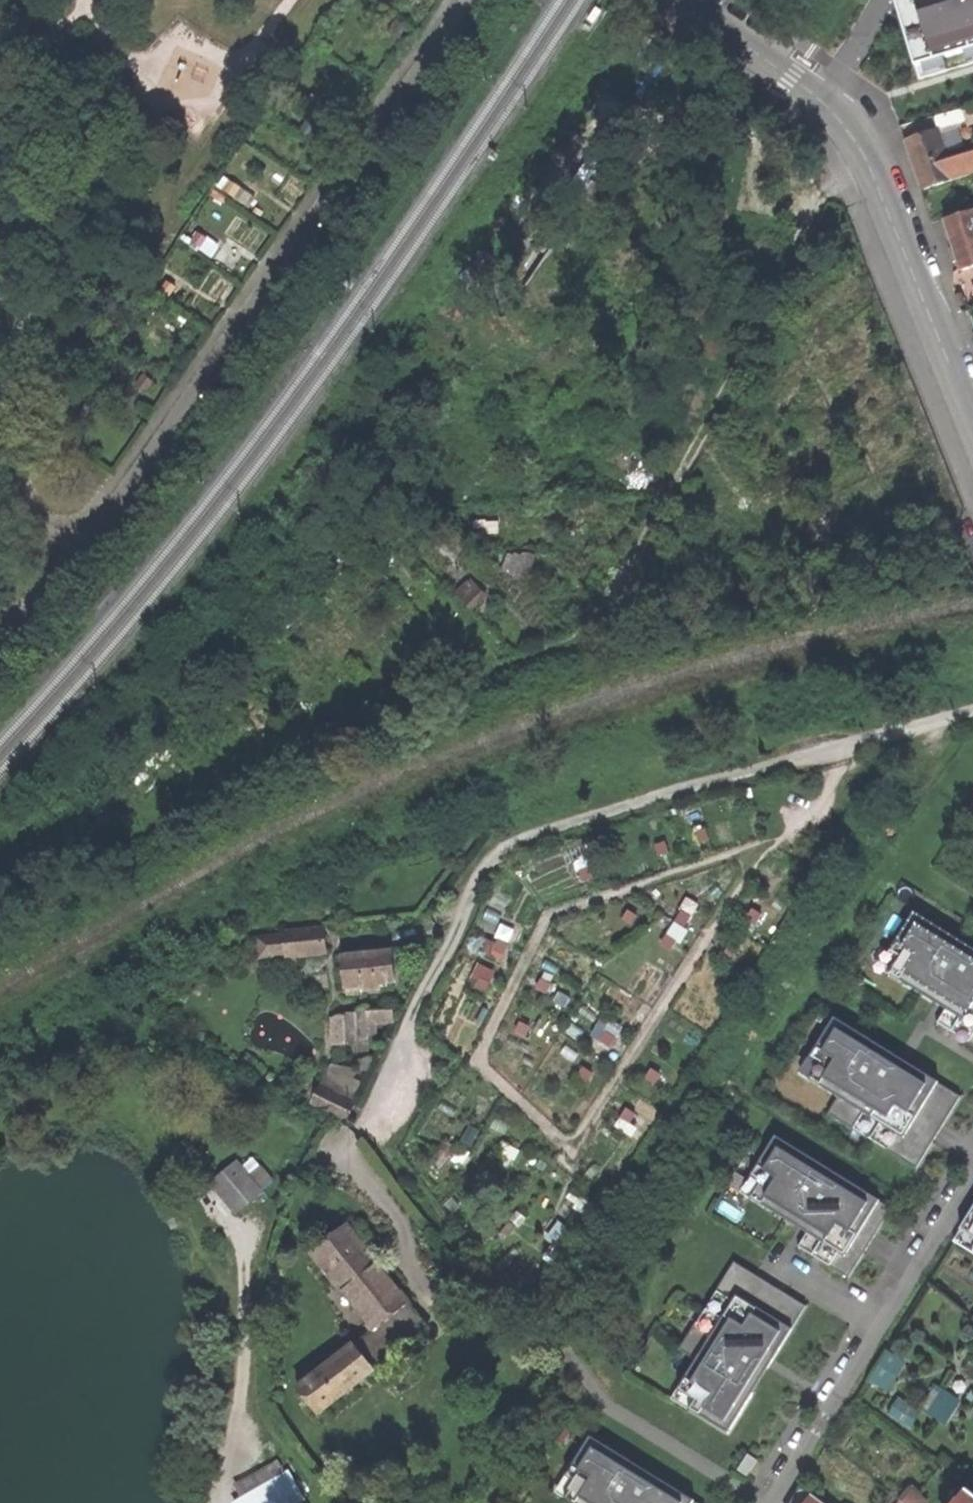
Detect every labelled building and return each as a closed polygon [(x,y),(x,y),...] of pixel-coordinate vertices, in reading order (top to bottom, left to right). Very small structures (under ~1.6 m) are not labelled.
[(897,2),(920,80),(972,64),(972,0),(904,0),(897,2)] [(406,30),(396,23),(388,33),(399,40),(406,30)] [(322,102),(312,95),(305,105),(315,113),(322,102)] [(972,119),(972,103),(954,109),(958,123),(972,119)] [(320,129),(310,121),(303,131),(313,139),(320,129)] [(972,172),(972,152),(945,161),(934,129),(904,140),(915,172),(921,189),(972,172)] [(288,179),(278,171),(272,180),(283,187),(288,179)] [(277,195),(283,187),(272,180),(267,188),(277,195)] [(944,220),(955,254),(961,271),(972,267),(972,210),(944,220)] [(896,974),(946,1005),(951,1008),(965,1017),(972,1022),(972,948),(920,915),(896,953),(905,959),(896,974)] [(289,952),(324,948),(322,927),(286,931),(287,933),(262,935),(263,953),(289,951),(289,952)] [(380,983),(395,982),(394,968),(393,951),(343,955),(346,987),(362,985),(363,991),(381,989),(380,983)] [(885,967),(896,974),(905,959),(896,953),(894,952),(885,967)] [(356,1008),(355,1012),(356,1035),(369,1035),(368,1008),(356,1008)] [(942,1023),(956,1032),(965,1017),(951,1008),(942,1023)] [(344,1013),(344,1017),(345,1039),(356,1039),(356,1035),(355,1012),(344,1013)] [(334,1044),(345,1043),(345,1039),(344,1017),(333,1017),(334,1044)] [(972,1042),(972,1022),(965,1017),(956,1032),(972,1042)] [(824,1065),(815,1080),(870,1114),(884,1123),(902,1134),(907,1137),(940,1084),(906,1062),(839,1021),(815,1059),(824,1065)] [(804,1073),(815,1080),(824,1065),(815,1059),(813,1058),(804,1073)] [(963,1098),(940,1084),(907,1137),(902,1134),(893,1149),(920,1166),(963,1098)] [(312,1102),(346,1120),(353,1104),(320,1087),(312,1102)] [(861,1129),(875,1138),(884,1123),(870,1114),(861,1129)] [(875,1138),(893,1149),(902,1134),(884,1123),(875,1138)] [(765,1181),(755,1196),(807,1228),(811,1231),(825,1239),(842,1250),(848,1253),(881,1200),(779,1137),(756,1176),(765,1181)] [(237,1212),(261,1192),(237,1163),(212,1183),(237,1212)] [(744,1190),(755,1196),(765,1181),(756,1176),(754,1174),(744,1190)] [(894,1208),(881,1200),(848,1253),(842,1250),(833,1265),(852,1276),(894,1208)] [(950,1240),(972,1254),(972,1203),(950,1240)] [(320,1414),(429,1329),(390,1280),(347,1225),(312,1252),(375,1330),(355,1346),(354,1344),(298,1387),(320,1414)] [(801,1245),(815,1254),(825,1239),(811,1231),(801,1245)] [(815,1254),(833,1265),(842,1250),(825,1239),(815,1254)] [(736,1264),(720,1291),(737,1302),(740,1297),(796,1331),(810,1308),(762,1279),(736,1264)] [(684,1350),(701,1360),(737,1302),(720,1291),(684,1350)] [(796,1331),(740,1297),(737,1302),(701,1360),(682,1390),(699,1400),(693,1410),(733,1434),(774,1366),(796,1331)] [(677,1400),(693,1410),(699,1400),(682,1390),(677,1400)] [(928,1412),(941,1421),(954,1399),(941,1391),(928,1412)] [(594,1438),(559,1494),(574,1502),(695,1502),(696,1501),(594,1438)] [(886,1458),(892,1464),(899,1456),(892,1450),(886,1458)] [(304,1499),(289,1473),(237,1502),(297,1502),(304,1499)] [(899,1499),(904,1502),(927,1502),(928,1502),(909,1487),(899,1499)] [(966,1489),(955,1502),(972,1502),(972,1494),(966,1489)]
